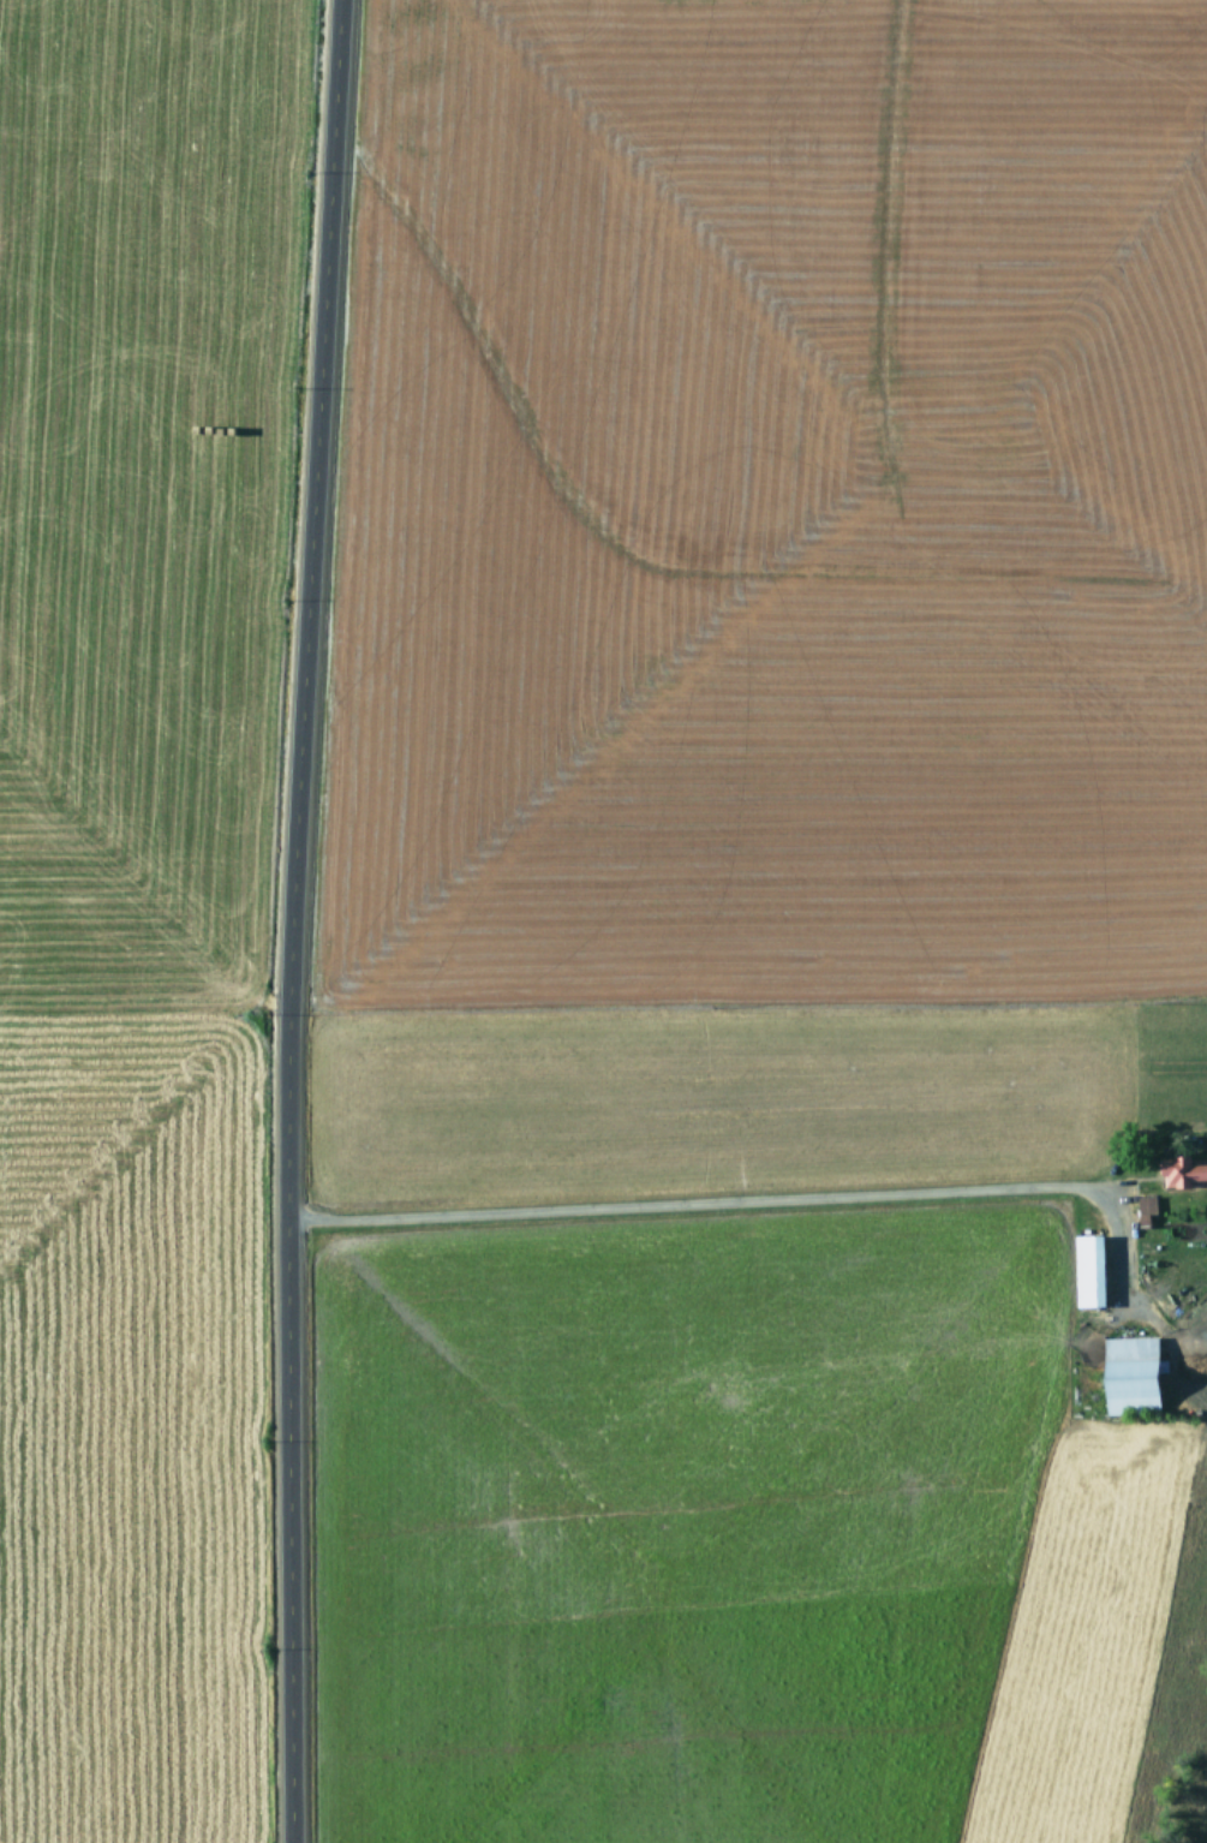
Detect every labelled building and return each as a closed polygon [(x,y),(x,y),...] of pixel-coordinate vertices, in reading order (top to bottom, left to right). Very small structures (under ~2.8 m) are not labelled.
[(1187,1159),(1187,1156),(1154,1157),(1155,1176),(1160,1176),(1161,1187),(1206,1185),(1206,1159),(1187,1159)] [(1099,1235),(1071,1236),(1073,1307),(1101,1307),(1099,1235)]
